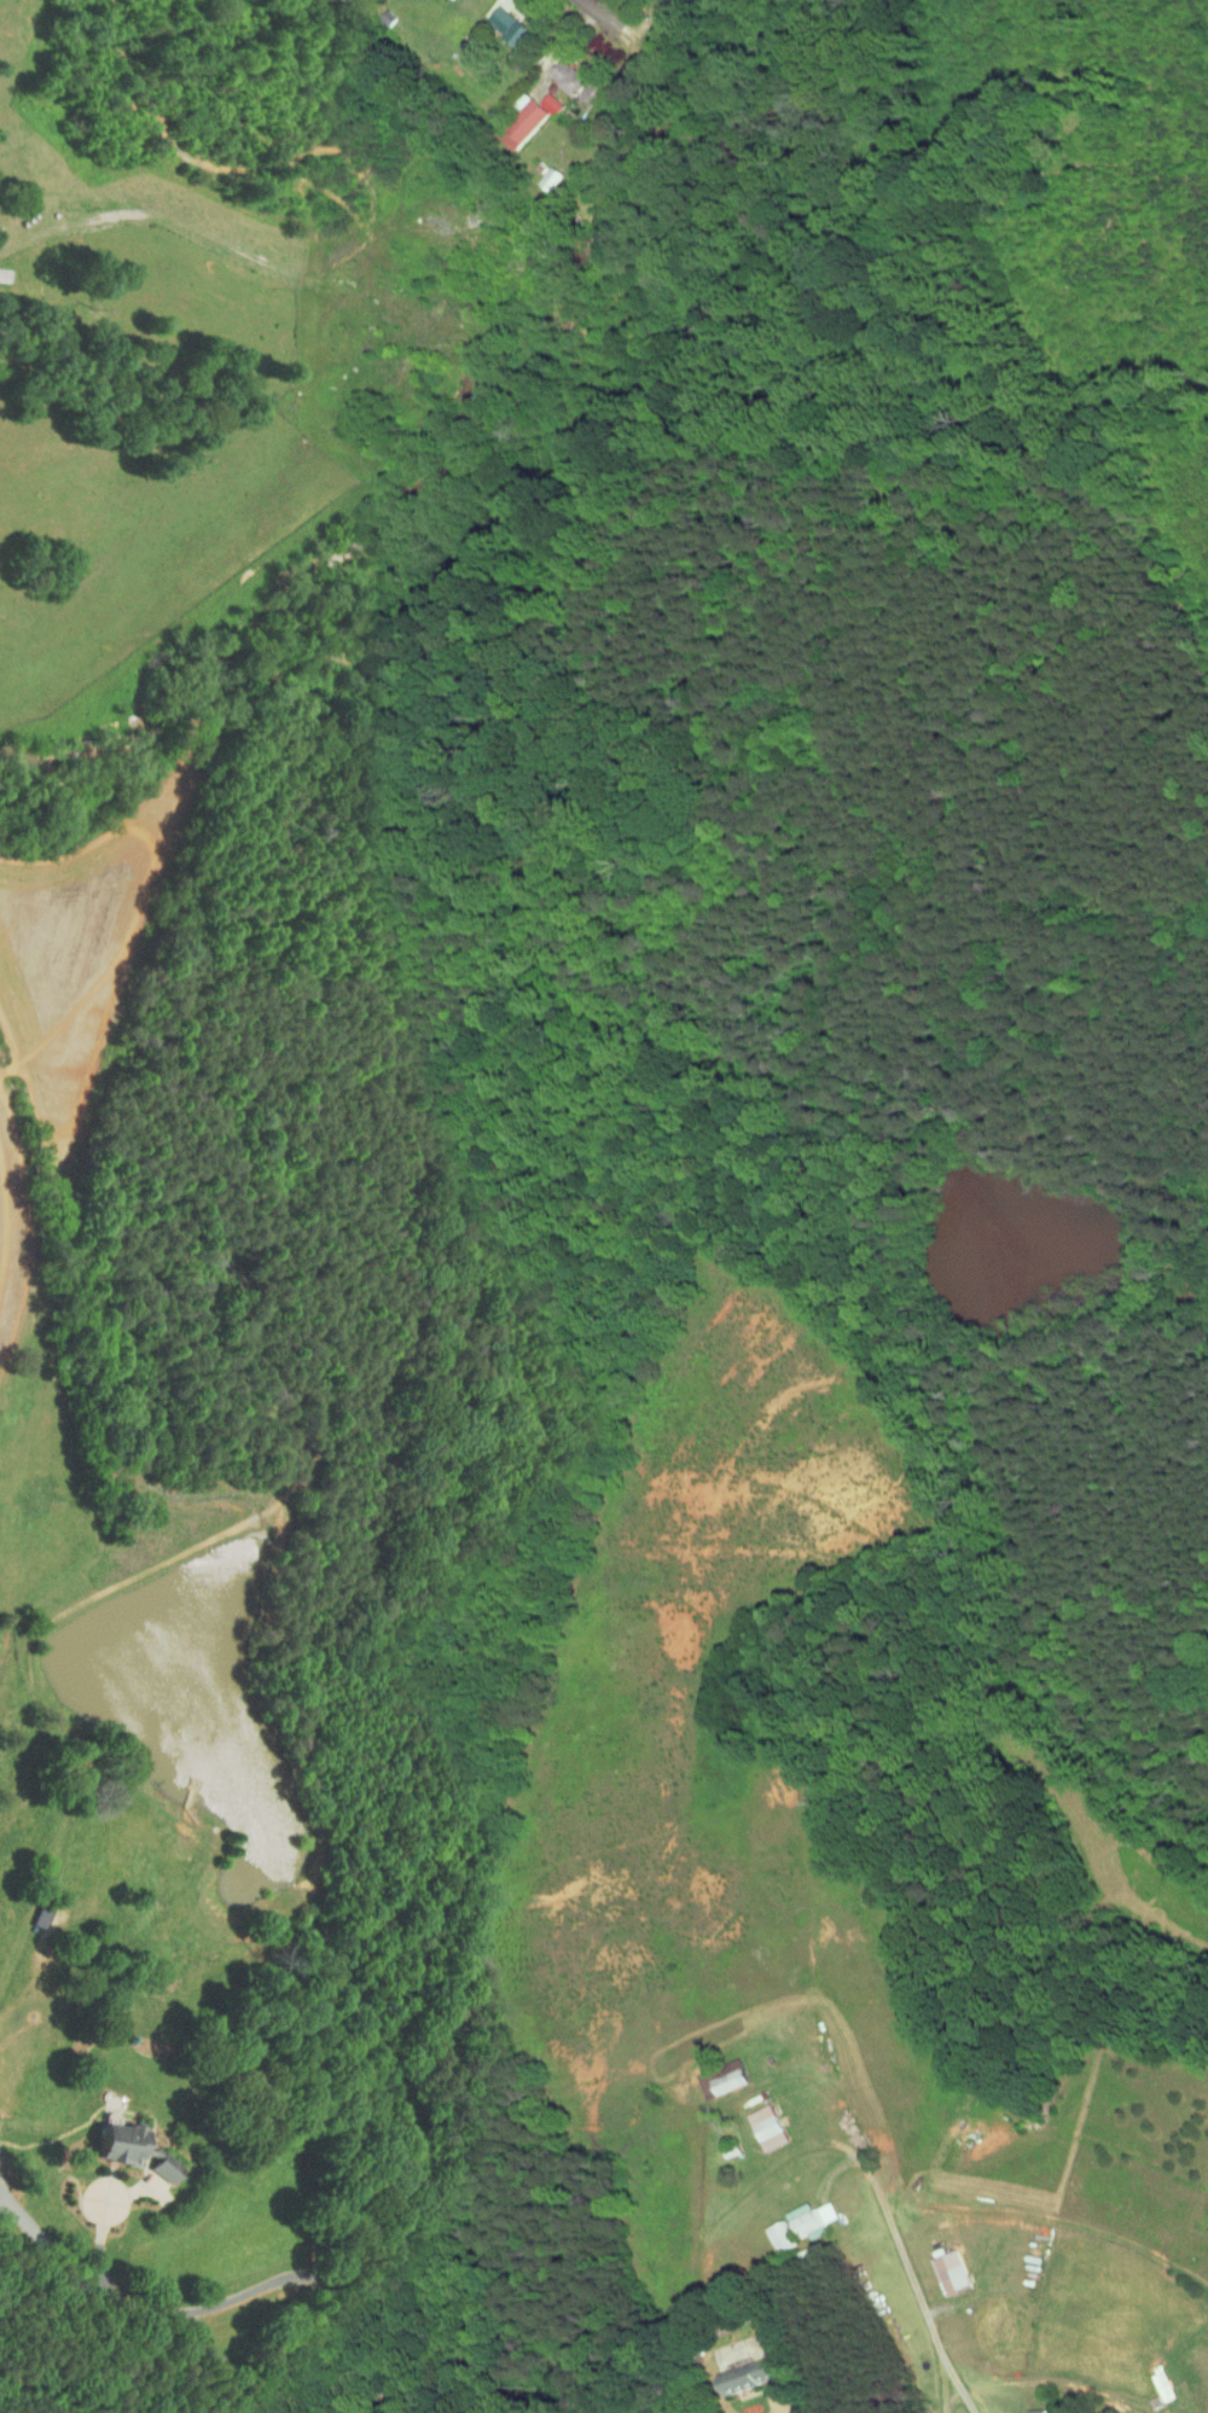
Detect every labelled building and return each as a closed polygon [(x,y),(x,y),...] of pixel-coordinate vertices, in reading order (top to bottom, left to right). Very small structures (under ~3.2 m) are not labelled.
[(508,40),(521,24),(493,0),(485,0),(475,12),(508,40)] [(538,65),(569,97),(585,82),(554,50),(538,65)] [(493,119),(511,136),(539,105),(544,109),(553,99),(538,85),(527,97),(520,90),(493,119)] [(524,175),(535,185),(550,168),(539,158),(524,175)] [(730,2055),(687,2072),(696,2094),(739,2076),(730,2055)] [(736,2109),(753,2146),(776,2135),(759,2098),(736,2109)] [(171,2161),(146,2141),(137,2140),(137,2126),(132,2121),(96,2119),(94,2140),(91,2144),(90,2156),(128,2159),(136,2149),(139,2149),(146,2155),(140,2163),(162,2181),(171,2168),(171,2161)] [(776,2207),(788,2231),(797,2227),(801,2235),(817,2227),(812,2218),(826,2212),(818,2196),(802,2204),(798,2197),(776,2207)] [(784,2240),(774,2214),(756,2222),(767,2247),(784,2240)] [(919,2252),(933,2290),(959,2281),(945,2243),(919,2252)] [(716,2388),(772,2367),(764,2345),(708,2367),(716,2388)] [(1163,2389),(1149,2356),(1137,2362),(1151,2395),(1163,2389)] [(1016,2402),(1016,2412),(1032,2412),(1032,2403),(1016,2402)]
